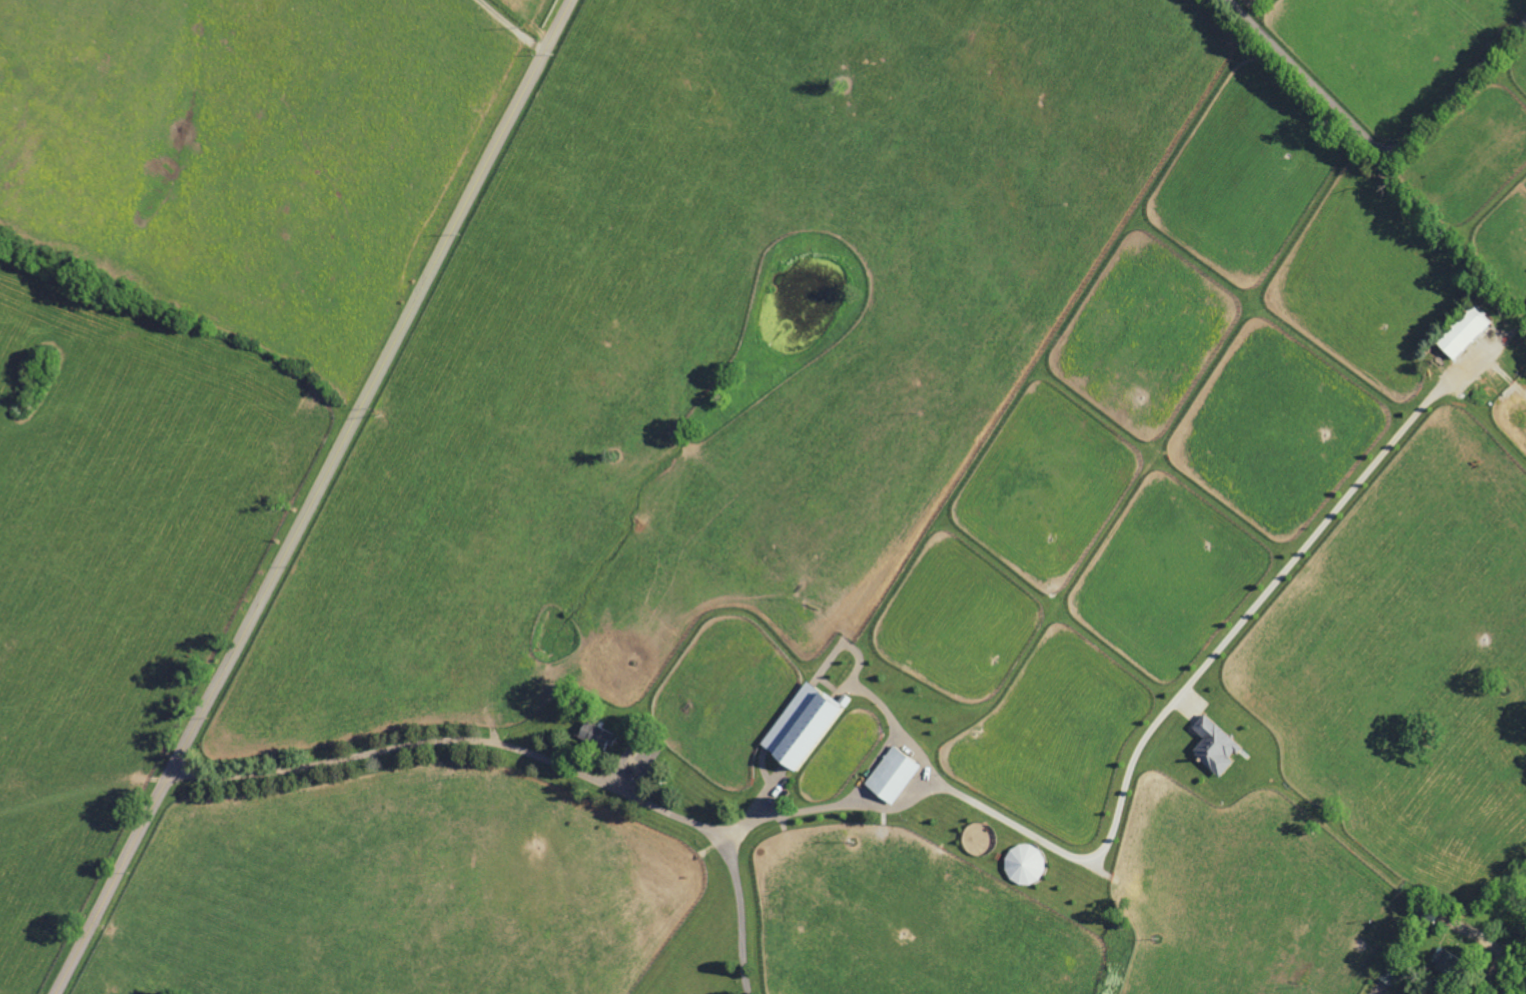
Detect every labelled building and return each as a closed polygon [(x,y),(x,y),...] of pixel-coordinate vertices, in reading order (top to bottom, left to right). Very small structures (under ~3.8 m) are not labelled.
[(1450,360),(1489,324),(1472,305),(1433,341),(1450,360)] [(758,749),(794,773),(838,705),(802,682),(758,749)] [(1227,758),(1238,746),(1202,714),(1190,728),(1201,738),(1189,752),(1217,777),(1231,761),(1227,758)] [(614,733),(583,722),(576,740),(603,750),(605,743),(610,745),(614,733)] [(888,806),(918,768),(891,747),(861,784),(888,806)] [(1431,964),(1449,972),(1457,955),(1439,947),(1431,964)]
